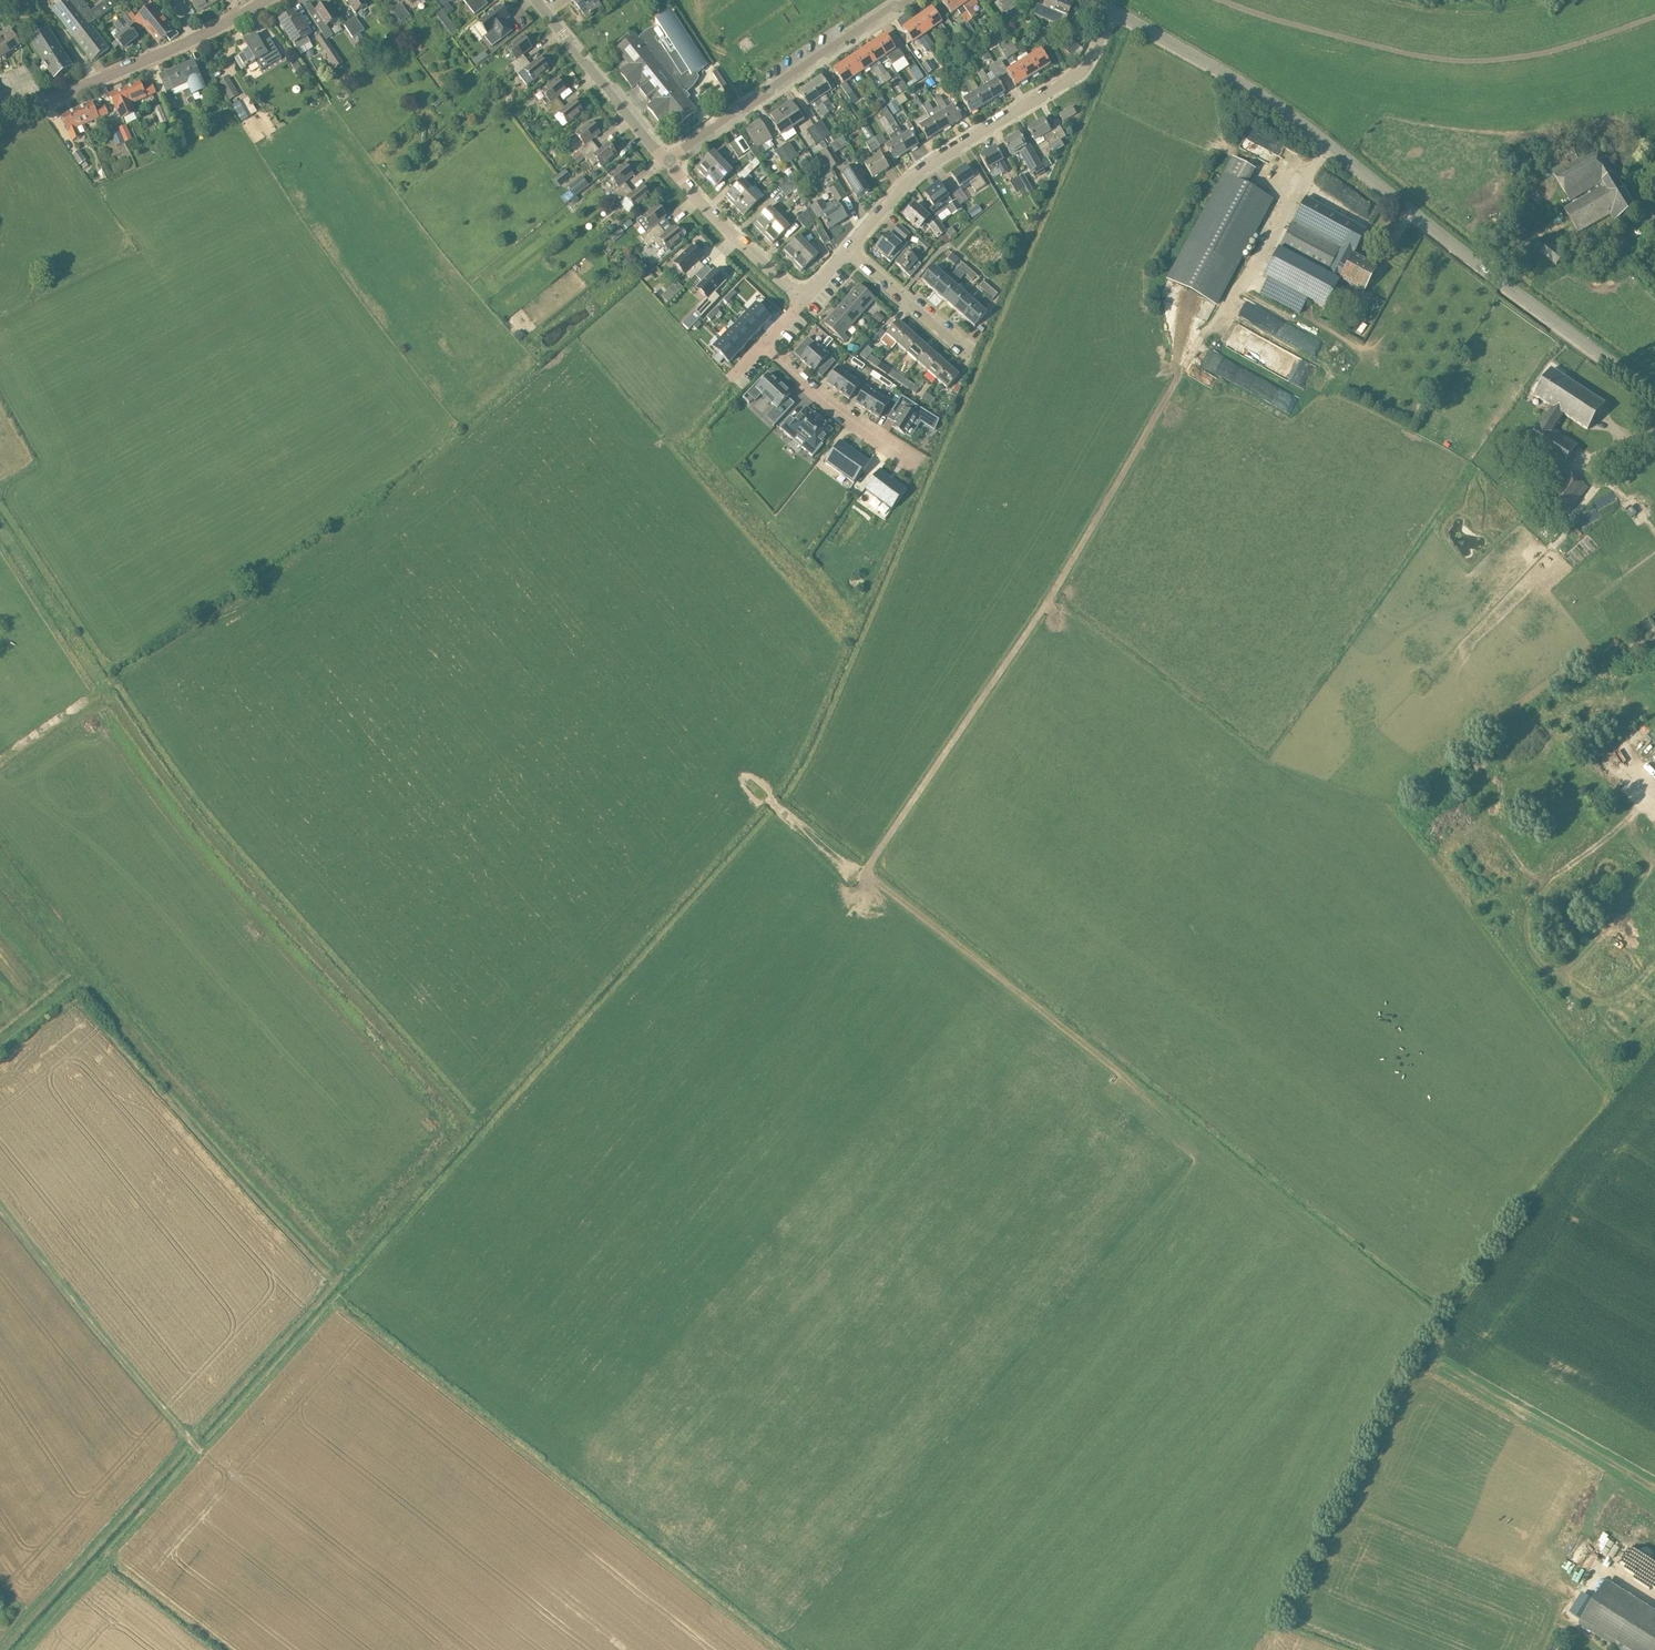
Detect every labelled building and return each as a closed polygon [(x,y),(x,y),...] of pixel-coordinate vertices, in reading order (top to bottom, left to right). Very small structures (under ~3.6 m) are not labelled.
[(82,0),(67,0),(53,11),(74,38),(90,25),(110,11),(103,2),(91,11),(82,0)] [(210,7),(207,0),(192,0),(199,13),(210,7)] [(367,5),(364,0),(347,0),(355,13),(367,5)] [(442,8),(448,4),(445,0),(435,0),(442,8)] [(468,7),(475,15),(488,4),(485,0),(469,0),(472,4),(468,7)] [(572,1),(587,20),(601,8),(600,7),(605,3),(603,0),(573,0),(572,1)] [(820,3),(818,0),(799,0),(792,5),(799,16),(820,3)] [(942,1),(951,14),(957,10),(967,24),(972,19),(963,7),(959,0),(944,0),(943,0),(942,1)] [(963,7),(972,19),(978,16),(972,8),(978,4),(976,0),(959,0),(963,7)] [(1000,3),(1005,10),(1014,4),(1011,0),(1004,0),(1000,3)] [(1045,4),(1040,2),(1035,14),(1063,27),(1074,2),(1068,0),(1047,0),(1045,4)] [(316,12),(311,16),(323,34),(327,40),(334,35),(328,27),(338,20),(327,3),(315,11),(316,12)] [(123,12),(124,13),(134,25),(140,32),(145,28),(159,44),(166,39),(170,43),(179,35),(175,31),(153,5),(138,17),(130,7),(123,12)] [(401,5),(393,11),(401,22),(409,16),(401,5)] [(492,47),(512,32),(505,22),(509,19),(500,6),(479,23),(488,34),(484,37),(492,47)] [(435,14),(441,21),(447,16),(441,9),(435,14)] [(950,34),(942,23),(932,9),(923,16),(932,30),(937,26),(946,38),(950,34)] [(298,17),(295,12),(280,21),(281,24),(280,24),(283,30),(285,29),(294,45),(295,44),(299,50),(312,42),(308,37),(312,34),(301,15),(298,17)] [(124,50),(139,39),(130,28),(134,25),(124,13),(121,16),(123,18),(114,25),(121,33),(115,38),(124,50)] [(621,74),(632,87),(632,88),(636,84),(640,89),(639,89),(648,101),(649,100),(652,105),(648,108),(660,122),(670,114),(679,126),(682,123),(685,128),(696,119),(693,115),(696,112),(686,101),(690,97),(687,93),(688,92),(690,91),(692,89),(694,87),(695,85),(697,83),(698,80),(699,78),(696,74),(707,67),(672,13),(656,23),(659,28),(656,30),(655,29),(653,30),(651,31),(649,32),(647,33),(645,34),(643,36),(641,38),(640,40),(640,41),(639,42),(635,37),(632,40),(629,35),(618,44),(621,48),(618,50),(631,66),(621,74)] [(923,16),(913,22),(923,36),(931,48),(934,45),(926,34),(932,30),(923,16)] [(356,17),(350,21),(359,34),(365,31),(356,17)] [(350,21),(344,25),(353,38),(359,34),(350,21)] [(913,22),(903,29),(913,43),(918,39),(926,51),(931,48),(923,36),(913,22)] [(92,62),(109,49),(90,25),(74,38),(92,62)] [(963,26),(956,31),(963,40),(969,36),(963,26)] [(999,28),(991,34),(997,44),(998,44),(1003,40),(1006,38),(999,28)] [(21,47),(9,30),(0,36),(0,38),(11,54),(21,47)] [(59,46),(49,30),(30,42),(40,59),(59,46)] [(323,34),(316,39),(328,57),(335,52),(327,40),(323,34)] [(249,51),(235,59),(242,71),(256,63),(261,70),(282,58),(273,44),(264,49),(261,44),(256,35),(244,43),(249,51)] [(886,35),(876,42),(886,56),(892,66),(904,58),(905,57),(898,47),(896,49),(890,41),(886,35)] [(1036,39),(1043,49),(1048,46),(1042,35),(1036,39)] [(523,37),(508,49),(516,60),(510,65),(515,70),(527,60),(523,55),(532,48),(523,37)] [(11,54),(0,38),(0,60),(1,61),(11,54)] [(1072,56),(1080,47),(1070,39),(1062,48),(1072,56)] [(1003,40),(998,44),(1007,59),(1013,55),(1006,45),(1003,40)] [(1012,41),(1006,45),(1013,55),(1018,52),(1012,41)] [(876,42),(865,49),(875,64),(879,61),(885,57),(886,56),(876,42)] [(54,80),(74,67),(59,46),(40,59),(54,80)] [(865,49),(855,56),(864,70),(869,67),(872,72),(874,71),(879,78),(880,80),(883,84),(887,82),(878,68),(875,64),(865,49)] [(1030,58),(1039,73),(1051,66),(1042,51),(1030,58)] [(485,52),(479,57),(483,62),(489,57),(485,52)] [(855,56),(844,63),(853,78),(854,77),(864,70),(855,56)] [(296,58),(290,62),(296,72),(302,69),(296,58)] [(527,60),(515,70),(528,87),(549,69),(540,58),(531,65),(527,60)] [(1027,80),(1039,73),(1030,58),(1018,65),(1027,80)] [(1001,60),(994,64),(1000,74),(1002,77),(1008,73),(1007,72),(1008,71),(1001,60)] [(929,61),(923,65),(929,74),(935,69),(929,61)] [(194,62),(181,68),(188,84),(193,95),(207,89),(202,78),(194,62)] [(844,63),(834,70),(843,84),(840,86),(852,103),(858,100),(846,83),(853,78),(844,63)] [(994,64),(988,67),(992,73),(994,78),(1000,74),(994,64)] [(34,65),(29,68),(33,74),(38,71),(34,65)] [(878,68),(887,82),(892,79),(888,73),(887,73),(882,65),(878,68)] [(1018,65),(1008,71),(1007,72),(1008,73),(1016,87),(1027,80),(1018,65)] [(910,70),(915,79),(917,82),(924,78),(916,66),(910,70)] [(181,68),(160,77),(167,93),(172,91),(174,96),(184,92),(189,105),(195,102),(192,95),(193,95),(188,84),(181,68)] [(717,70),(713,73),(718,81),(722,78),(717,70)] [(994,101),(1005,93),(997,80),(991,83),(983,70),(977,73),(985,87),(994,101)] [(900,91),(907,86),(898,75),(892,81),(900,91)] [(971,77),(966,80),(974,94),(982,107),(994,101),(985,87),(980,90),(971,77)] [(229,78),(220,83),(229,100),(236,97),(229,85),(232,84),(229,78)] [(829,114),(835,110),(825,95),(831,91),(822,78),(810,85),(819,99),(829,114)] [(932,79),(926,83),(929,89),(935,85),(932,79)] [(557,80),(542,92),(546,97),(542,100),(547,105),(544,107),(549,113),(561,103),(558,98),(566,91),(557,80)] [(871,80),(863,86),(868,94),(876,88),(871,80)] [(971,115),(982,108),(974,94),(966,80),(961,83),(969,97),(963,101),(971,115)] [(144,89),(141,82),(125,88),(132,104),(156,93),(153,85),(144,89)] [(498,84),(493,88),(497,93),(502,89),(498,84)] [(810,85),(799,93),(808,106),(814,103),(817,108),(818,108),(823,117),(829,113),(819,99),(810,85)] [(917,86),(913,89),(916,95),(921,92),(917,86)] [(135,113),(131,104),(132,104),(125,88),(110,95),(116,110),(117,110),(122,119),(135,113)] [(904,95),(897,99),(900,104),(907,100),(904,95)] [(940,95),(934,99),(938,107),(942,113),(951,127),(962,120),(954,106),(948,109),(940,95)] [(440,97),(433,103),(437,108),(444,102),(440,97)] [(919,100),(914,103),(922,117),(916,121),(919,127),(928,141),(939,134),(922,106),(919,100)] [(242,101),(233,106),(241,121),(248,118),(245,113),(244,111),(247,110),(242,101)] [(561,103),(549,113),(553,118),(555,117),(559,113),(567,124),(568,125),(583,112),(574,101),(566,108),(561,103)] [(790,101),(779,109),(793,129),(804,121),(790,101)] [(894,115),(901,111),(894,101),(888,106),(894,115)] [(928,102),(922,106),(939,134),(951,127),(942,113),(938,107),(933,110),(928,102)] [(95,110),(92,103),(76,110),(84,125),(109,114),(105,105),(95,110)] [(164,105),(154,109),(161,125),(171,121),(164,105)] [(886,108),(881,111),(885,118),(898,140),(906,153),(917,146),(909,132),(904,136),(891,114),(890,114),(886,108)] [(1064,121),(1076,114),(1072,108),(1059,115),(1064,121)] [(779,109),(768,116),(782,137),(786,142),(797,134),(793,129),(779,109)] [(73,141),(82,137),(78,128),(84,125),(76,110),(62,117),(73,141)] [(885,118),(879,121),(891,141),(885,145),(886,147),(894,160),(906,153),(898,140),(885,118)] [(1064,146),(1060,141),(1066,137),(1060,126),(1050,132),(1043,120),(1028,129),(1035,141),(1044,136),(1050,147),(1049,147),(1053,153),(1064,146)] [(528,121),(522,125),(526,129),(531,126),(528,121)] [(821,121),(814,125),(823,139),(830,134),(821,121)] [(757,149),(771,139),(760,122),(746,132),(757,149)] [(592,123),(576,135),(585,145),(579,150),(583,156),(596,146),(592,141),(601,134),(592,123)] [(126,143),(133,140),(126,125),(119,128),(126,143)] [(814,125),(806,131),(815,145),(823,139),(814,125)] [(117,147),(126,143),(119,128),(110,132),(117,147)] [(875,140),(873,135),(864,140),(872,153),(880,148),(879,147),(885,144),(881,136),(875,140)] [(1019,135),(1004,143),(1011,156),(1018,152),(1030,173),(1042,166),(1029,144),(1025,146),(1019,135)] [(742,137),(736,141),(744,154),(750,150),(742,137)] [(1580,159),(1569,138),(1541,154),(1570,202),(1593,190),(1594,191),(1565,209),(1579,234),(1611,214),(1615,221),(1636,209),(1625,191),(1628,189),(1626,186),(1623,188),(1617,177),(1615,174),(1604,156),(1599,148),(1580,159)] [(1248,148),(1252,143),(1245,139),(1242,145),(1248,148)] [(736,141),(730,145),(738,157),(744,154),(736,141)] [(789,142),(782,147),(791,161),(798,156),(789,142)] [(618,155),(608,144),(600,151),(596,146),(583,156),(587,161),(589,160),(593,165),(598,162),(603,168),(618,155)] [(782,147),(774,152),(783,166),(791,161),(782,147)] [(832,170),(841,164),(831,148),(822,154),(832,170)] [(995,148),(981,156),(989,170),(990,172),(998,168),(1002,175),(1008,171),(1003,162),(995,148)] [(79,151),(73,155),(80,165),(86,160),(79,151)] [(723,162),(714,152),(697,169),(706,179),(724,162),(726,160),(726,159),(723,162)] [(822,155),(817,158),(823,169),(829,165),(822,155)] [(873,179),(888,170),(880,156),(865,165),(873,179)] [(1186,244),(1168,279),(1216,305),(1272,200),(1246,186),(1256,169),(1233,157),(1224,174),(1186,244)] [(755,159),(744,170),(749,175),(760,164),(755,159)] [(1045,159),(1041,162),(1045,169),(1049,166),(1045,159)] [(724,162),(706,179),(715,188),(732,171),(724,162)] [(625,165),(610,177),(618,187),(612,192),(616,198),(629,188),(625,183),(634,175),(625,165)] [(854,166),(842,174),(857,198),(870,191),(861,177),(865,175),(859,165),(855,168),(854,166)] [(952,175),(951,175),(960,187),(969,181),(969,182),(976,192),(986,185),(977,171),(971,174),(965,166),(952,175)] [(557,187),(564,181),(570,176),(565,169),(559,174),(551,181),(557,187)] [(1024,174),(1018,177),(1024,189),(1030,185),(1024,174)] [(782,192),(795,183),(790,176),(778,187),(782,192)] [(1018,177),(1010,182),(1016,193),(1024,189),(1018,177)] [(570,188),(576,195),(588,186),(582,179),(570,188)] [(752,190),(743,180),(725,197),(735,207),(752,190),(755,187),(752,190)] [(782,192),(786,198),(798,188),(795,183),(782,192)] [(934,207),(949,197),(939,184),(925,195),(934,207)] [(837,185),(830,189),(838,202),(845,198),(837,185)] [(629,188),(616,198),(629,214),(651,197),(642,186),(633,193),(629,188)] [(744,217),(761,200),(764,197),(755,187),(752,190),(735,207),(744,217)] [(1269,279),(1261,294),(1300,314),(1307,299),(1324,308),(1340,279),(1340,280),(1364,292),(1377,267),(1354,255),(1367,230),(1306,198),(1293,222),(1341,247),(1326,274),(1298,258),(1302,251),(1284,241),(1280,249),(1279,248),(1264,276),(1269,279)] [(822,200),(811,207),(818,220),(821,218),(829,230),(847,219),(838,205),(834,200),(826,205),(822,200)] [(957,201),(947,206),(953,215),(962,210),(957,201)] [(1366,201),(1358,213),(1362,215),(1370,204),(1366,201)] [(929,226),(933,223),(929,218),(930,217),(915,205),(904,217),(919,230),(925,223),(929,226)] [(661,229),(662,229),(658,224),(667,217),(658,206),(643,219),(636,224),(645,234),(642,237),(645,242),(661,229)] [(763,235),(780,218),(784,215),(775,206),(754,226),(763,235)] [(978,206),(969,212),(973,218),(981,212),(978,206)] [(810,207),(797,220),(802,225),(814,214),(810,207)] [(807,230),(817,220),(814,214),(802,225),(807,230)] [(772,245),(788,229),(790,228),(793,224),(784,215),(780,218),(763,235),(772,245)] [(933,223),(929,226),(938,238),(945,232),(937,221),(933,223)] [(887,232),(875,246),(883,253),(882,255),(891,263),(908,243),(905,241),(909,236),(911,234),(909,232),(899,223),(892,231),(894,233),(891,236),(890,234),(887,232)] [(645,242),(649,248),(655,243),(659,248),(664,245),(668,251),(684,238),(675,227),(666,234),(661,229),(645,242)] [(824,244),(830,240),(822,227),(816,231),(824,244)] [(613,241),(624,233),(621,228),(610,237),(613,241)] [(800,236),(783,253),(792,263),(809,246),(800,236)] [(917,261),(924,254),(923,253),(925,252),(930,246),(922,239),(917,245),(918,245),(916,247),(909,255),(906,252),(896,265),(910,277),(921,265),(917,261)] [(1556,266),(1566,255),(1549,241),(1539,252),(1556,266)] [(692,246),(674,264),(685,275),(686,274),(692,280),(702,270),(696,264),(703,258),(692,246)] [(809,246),(792,263),(801,272),(818,256),(809,246)] [(952,253),(948,258),(955,265),(959,260),(952,253)] [(632,255),(625,260),(630,266),(637,261),(632,255)] [(1004,255),(999,261),(1005,267),(1010,260),(1004,255)] [(963,263),(958,268),(965,274),(970,269),(963,263)] [(932,290),(945,277),(934,267),(922,281),(932,290)] [(970,269),(965,274),(972,280),(977,275),(970,269)] [(716,272),(699,290),(710,301),(728,282),(716,272)] [(943,300),(955,286),(945,277),(932,290),(943,300)] [(983,281),(979,286),(986,293),(991,288),(983,281)] [(863,312),(875,299),(859,285),(848,298),(863,312)] [(953,309),(965,295),(955,286),(943,300),(953,309)] [(998,294),(991,288),(986,293),(983,296),(990,302),(998,294)] [(964,318),(976,304),(965,295),(953,309),(964,318)] [(848,298),(836,311),(852,325),(863,312),(848,298)] [(756,304),(747,313),(762,328),(771,319),(765,314),(766,313),(762,309),(761,310),(756,304)] [(974,327),(986,314),(976,304),(964,318),(974,327)] [(836,311),(825,324),(841,338),(845,342),(848,338),(844,334),(852,325),(836,311)] [(695,312),(683,324),(689,330),(701,318),(695,312)] [(878,312),(873,318),(880,323),(885,318),(878,312)] [(747,313),(739,322),(754,337),(762,328),(747,313)] [(739,322),(730,331),(746,345),(754,337),(739,322)] [(892,350),(897,344),(909,331),(899,322),(882,341),(892,350)] [(730,331),(722,339),(738,354),(746,345),(730,331)] [(907,353),(919,340),(909,331),(897,344),(907,353)] [(520,332),(516,336),(520,340),(524,337),(520,332)] [(823,350),(821,348),(816,343),(815,344),(809,338),(795,354),(801,359),(801,360),(808,366),(823,350)] [(722,339),(713,348),(729,363),(738,354),(722,339)] [(917,362),(929,349),(919,340),(907,353),(917,362)] [(858,346),(849,343),(847,350),(857,352),(858,346)] [(868,346),(860,355),(866,360),(874,351),(868,346)] [(1206,347),(1199,363),(1213,370),(1220,354),(1206,347)] [(927,371),(939,358),(929,349),(917,362),(927,371)] [(808,366),(815,373),(815,372),(822,378),(836,362),(829,356),(830,356),(825,351),(823,350),(808,366)] [(871,355),(867,361),(877,368),(881,362),(871,355)] [(937,380),(949,367),(939,358),(927,371),(937,380)] [(881,362),(877,368),(888,375),(892,370),(881,362)] [(850,376),(839,367),(827,383),(838,392),(850,376)] [(948,389),(959,376),(949,367),(937,380),(948,389)] [(1550,411),(1527,446),(1562,469),(1579,444),(1556,429),(1555,428),(1564,414),(1565,415),(1588,430),(1605,403),(1553,369),(1535,396),(1551,406),(1548,410),(1550,411)] [(892,370),(888,375),(900,383),(903,377),(892,370)] [(763,377),(747,393),(747,394),(753,399),(755,401),(762,394),(775,407),(771,412),(779,420),(795,404),(790,400),(784,394),(786,391),(787,392),(787,391),(769,374),(769,375),(764,380),(762,378),(763,377)] [(850,376),(838,392),(850,400),(861,384),(850,376)] [(903,377),(900,383),(911,390),(915,385),(903,377)] [(915,385),(911,390),(916,394),(919,388),(915,385)] [(878,395),(866,387),(856,404),(868,411),(878,395)] [(926,392),(922,398),(931,404),(935,399),(926,392)] [(1283,392),(1279,404),(1290,408),(1294,397),(1283,392)] [(878,395),(868,411),(880,419),(890,402),(878,395)] [(901,396),(892,411),(893,411),(894,409),(901,413),(892,427),(905,435),(906,434),(911,438),(916,430),(911,427),(916,418),(935,430),(939,420),(901,396)] [(796,421),(790,416),(780,428),(792,439),(793,439),(792,438),(795,435),(806,443),(802,447),(812,456),(813,457),(823,445),(822,444),(822,445),(820,443),(831,431),(823,424),(824,422),(815,414),(814,416),(806,409),(796,421)] [(854,483),(869,462),(841,441),(825,462),(854,483)] [(880,469),(865,491),(891,510),(892,510),(907,489),(880,469)] [(1568,514),(1589,488),(1570,473),(1549,499),(1568,514)] [(1645,814),(1654,824),(1654,818),(1648,811),(1645,814)] [(1607,1580),(1579,1623),(1622,1649),(1654,1649),(1654,1610),(1607,1580)]
